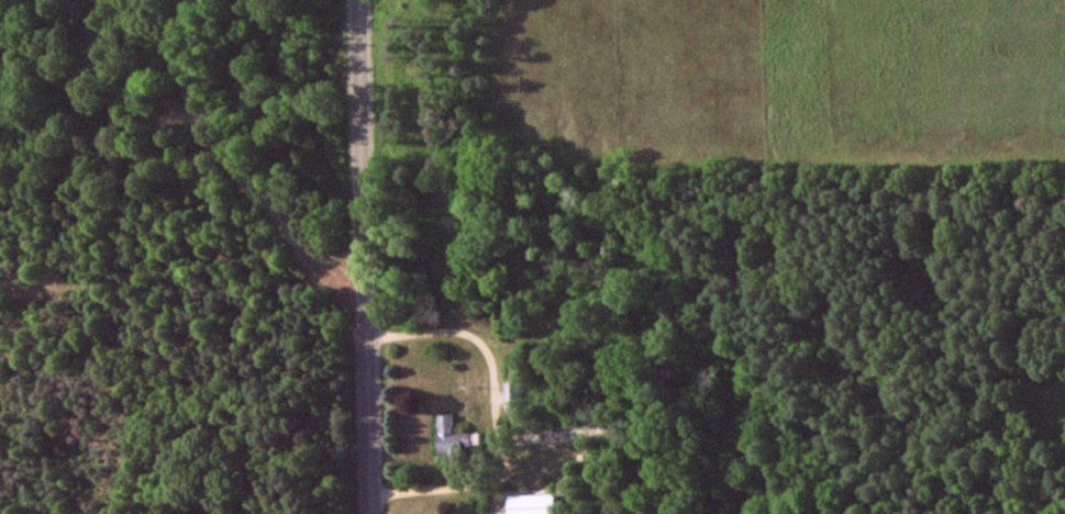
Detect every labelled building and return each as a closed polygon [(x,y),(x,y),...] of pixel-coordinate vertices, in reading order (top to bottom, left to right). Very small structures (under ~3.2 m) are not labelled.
[(481,432),(453,432),(453,414),(438,414),(438,449),(481,448),(481,432)] [(554,494),(508,495),(508,513),(555,513),(554,494)]
